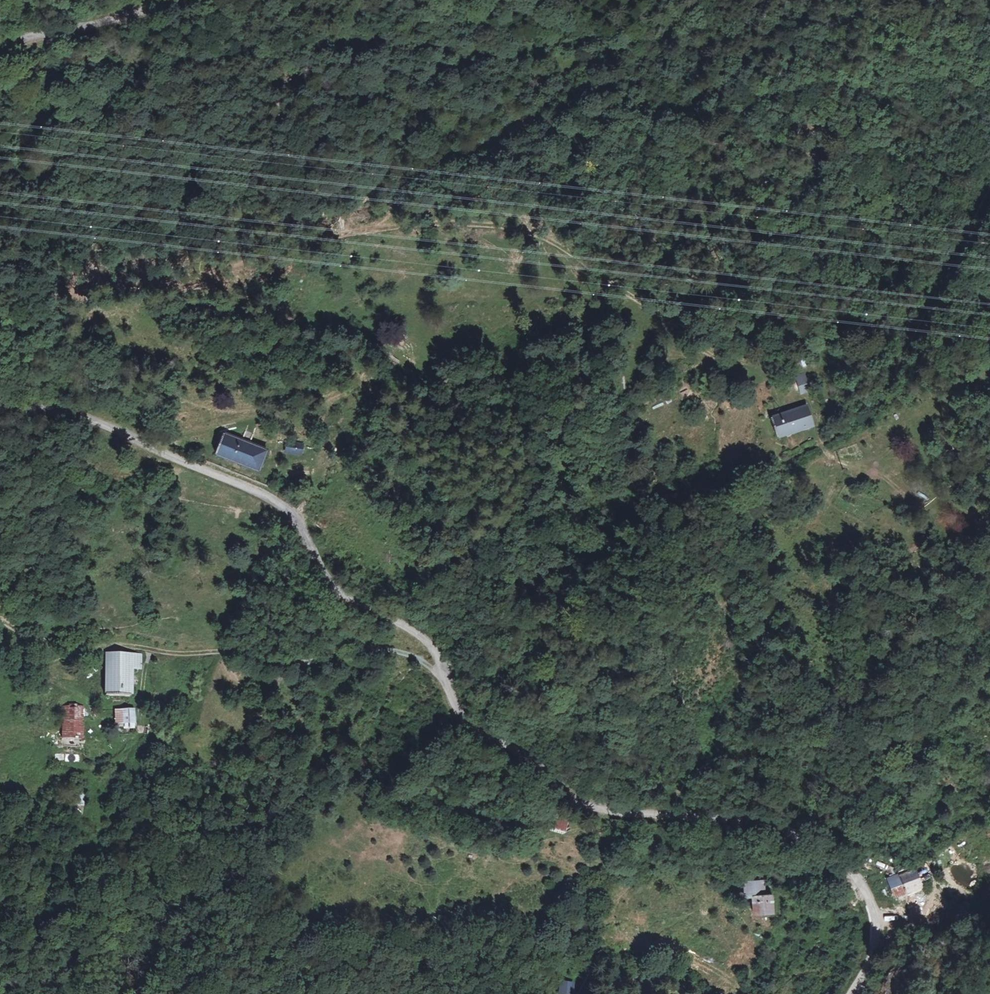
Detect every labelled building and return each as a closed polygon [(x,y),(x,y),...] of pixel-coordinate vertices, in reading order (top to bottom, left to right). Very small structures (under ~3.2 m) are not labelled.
[(796,376),(798,385),(807,384),(805,374),(796,376)] [(775,415),(784,437),(800,430),(816,424),(808,403),(775,415)] [(263,451),(221,434),(211,456),(253,474),(263,451)] [(284,449),(279,460),(293,466),(298,455),(284,449)] [(134,654),(107,654),(105,698),(130,699),(132,669),(134,654)] [(132,669),(141,670),(141,654),(134,654),(132,669)] [(63,716),(61,746),(83,745),(85,709),(64,709),(63,716)] [(133,709),(115,710),(115,713),(115,721),(116,729),(122,729),(122,725),(134,725),(133,709)] [(66,762),(79,762),(79,754),(66,753),(66,762)] [(575,810),(573,818),(588,822),(590,814),(575,810)] [(555,830),(566,833),(569,821),(558,818),(555,830)] [(893,897),(919,889),(913,869),(888,876),(893,897)] [(751,877),(752,912),(764,911),(773,910),(772,886),(761,886),(761,876),(751,877)] [(566,978),(564,988),(576,990),(577,979),(566,978)]
